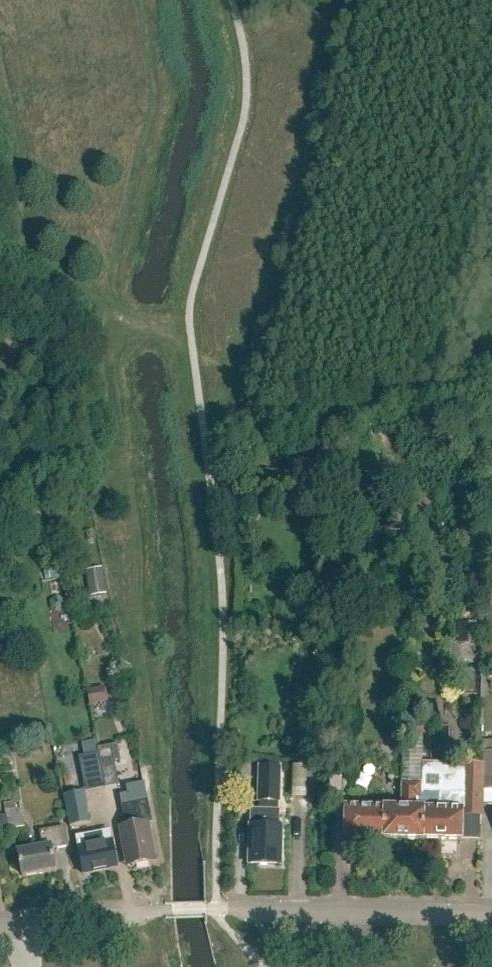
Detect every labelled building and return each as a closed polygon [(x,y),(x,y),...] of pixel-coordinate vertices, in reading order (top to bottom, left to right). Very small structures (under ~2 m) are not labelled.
[(102,569),(86,572),(91,597),(107,594),(102,569)] [(58,570),(49,571),(50,579),(60,578),(58,570)] [(57,596),(50,601),(52,610),(59,613),(66,608),(65,599),(57,596)] [(459,623),(458,639),(476,640),(477,624),(459,623)] [(106,688),(87,691),(89,705),(109,702),(106,688)] [(97,741),(83,744),(86,757),(100,754),(99,749),(97,741)] [(491,791),(491,741),(482,741),(482,765),(484,765),(483,791),(491,791)] [(302,743),(302,753),(320,753),(320,743),(302,743)] [(99,749),(100,754),(102,764),(121,760),(118,745),(99,749)] [(406,810),(405,840),(461,842),(462,816),(482,817),(483,791),(484,765),(482,765),(402,763),(401,809),(406,810)] [(342,793),(341,767),(329,766),(328,792),(342,793)] [(278,803),(279,769),(259,769),(258,802),(260,802),(259,811),(251,811),(250,827),(249,827),(248,866),(281,868),(282,827),(278,827),(278,812),(277,812),(278,803)] [(125,827),(119,828),(126,868),(154,863),(147,824),(151,824),(147,801),(144,783),(125,787),(126,795),(119,796),(121,806),(125,827)] [(83,792),(64,796),(70,826),(89,822),(83,792)] [(12,802),(3,804),(6,815),(0,816),(0,832),(24,827),(22,817),(19,817),(18,809),(14,810),(12,802)] [(406,810),(401,809),(345,808),(344,839),(405,840),(406,810)] [(22,878),(56,872),(51,851),(68,848),(64,828),(39,833),(42,848),(17,853),(22,878)] [(111,844),(109,837),(77,843),(83,876),(116,870),(112,844),(111,844)]
